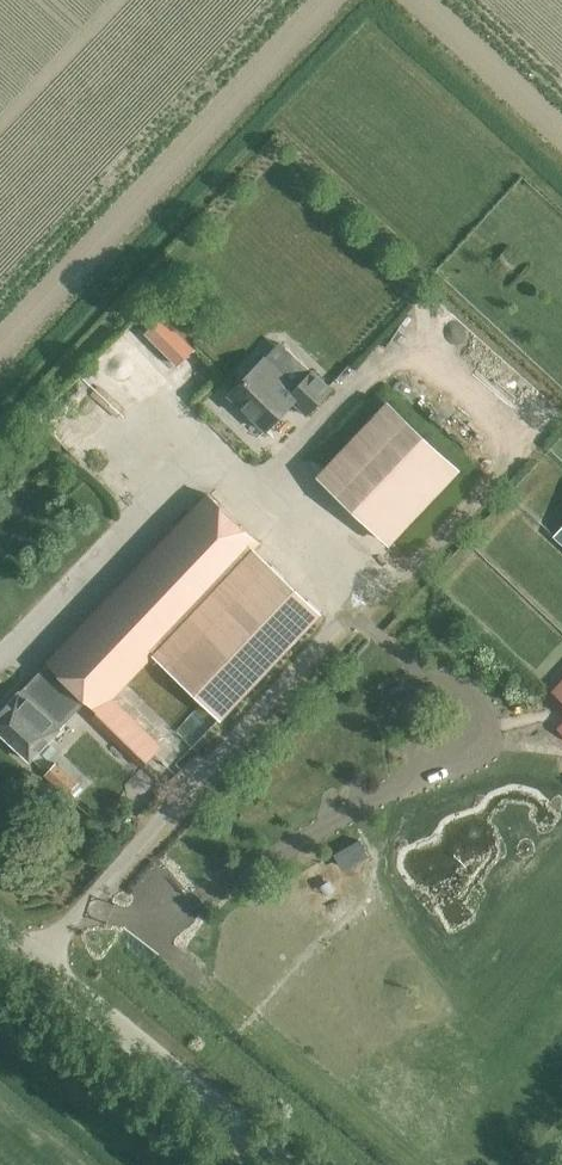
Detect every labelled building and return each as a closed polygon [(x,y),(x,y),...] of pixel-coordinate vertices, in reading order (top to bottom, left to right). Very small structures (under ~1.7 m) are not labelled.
[(162,316),(146,332),(180,366),(196,349),(162,316)] [(265,358),(229,395),(266,431),(294,402),(307,415),(331,389),(313,371),(311,373),(279,343),(265,358)] [(329,386),(341,373),(322,355),(310,368),(329,386)] [(391,543),(458,472),(386,404),(319,475),(391,543)] [(50,665),(37,679),(53,694),(44,703),(66,724),(88,701),(101,713),(96,719),(146,767),(161,751),(112,704),(158,655),(226,719),(324,615),(256,551),(262,545),(210,496),(50,665)] [(551,535),(561,545),(561,522),(551,535)] [(0,718),(0,731),(32,761),(66,724),(44,703),(53,694),(37,679),(0,718)] [(551,690),(561,701),(561,679),(551,690)] [(79,783),(56,762),(45,775),(68,796),(79,783)] [(137,774),(158,794),(166,785),(145,766),(137,774)] [(340,872),(361,861),(353,844),(331,855),(340,872)]
